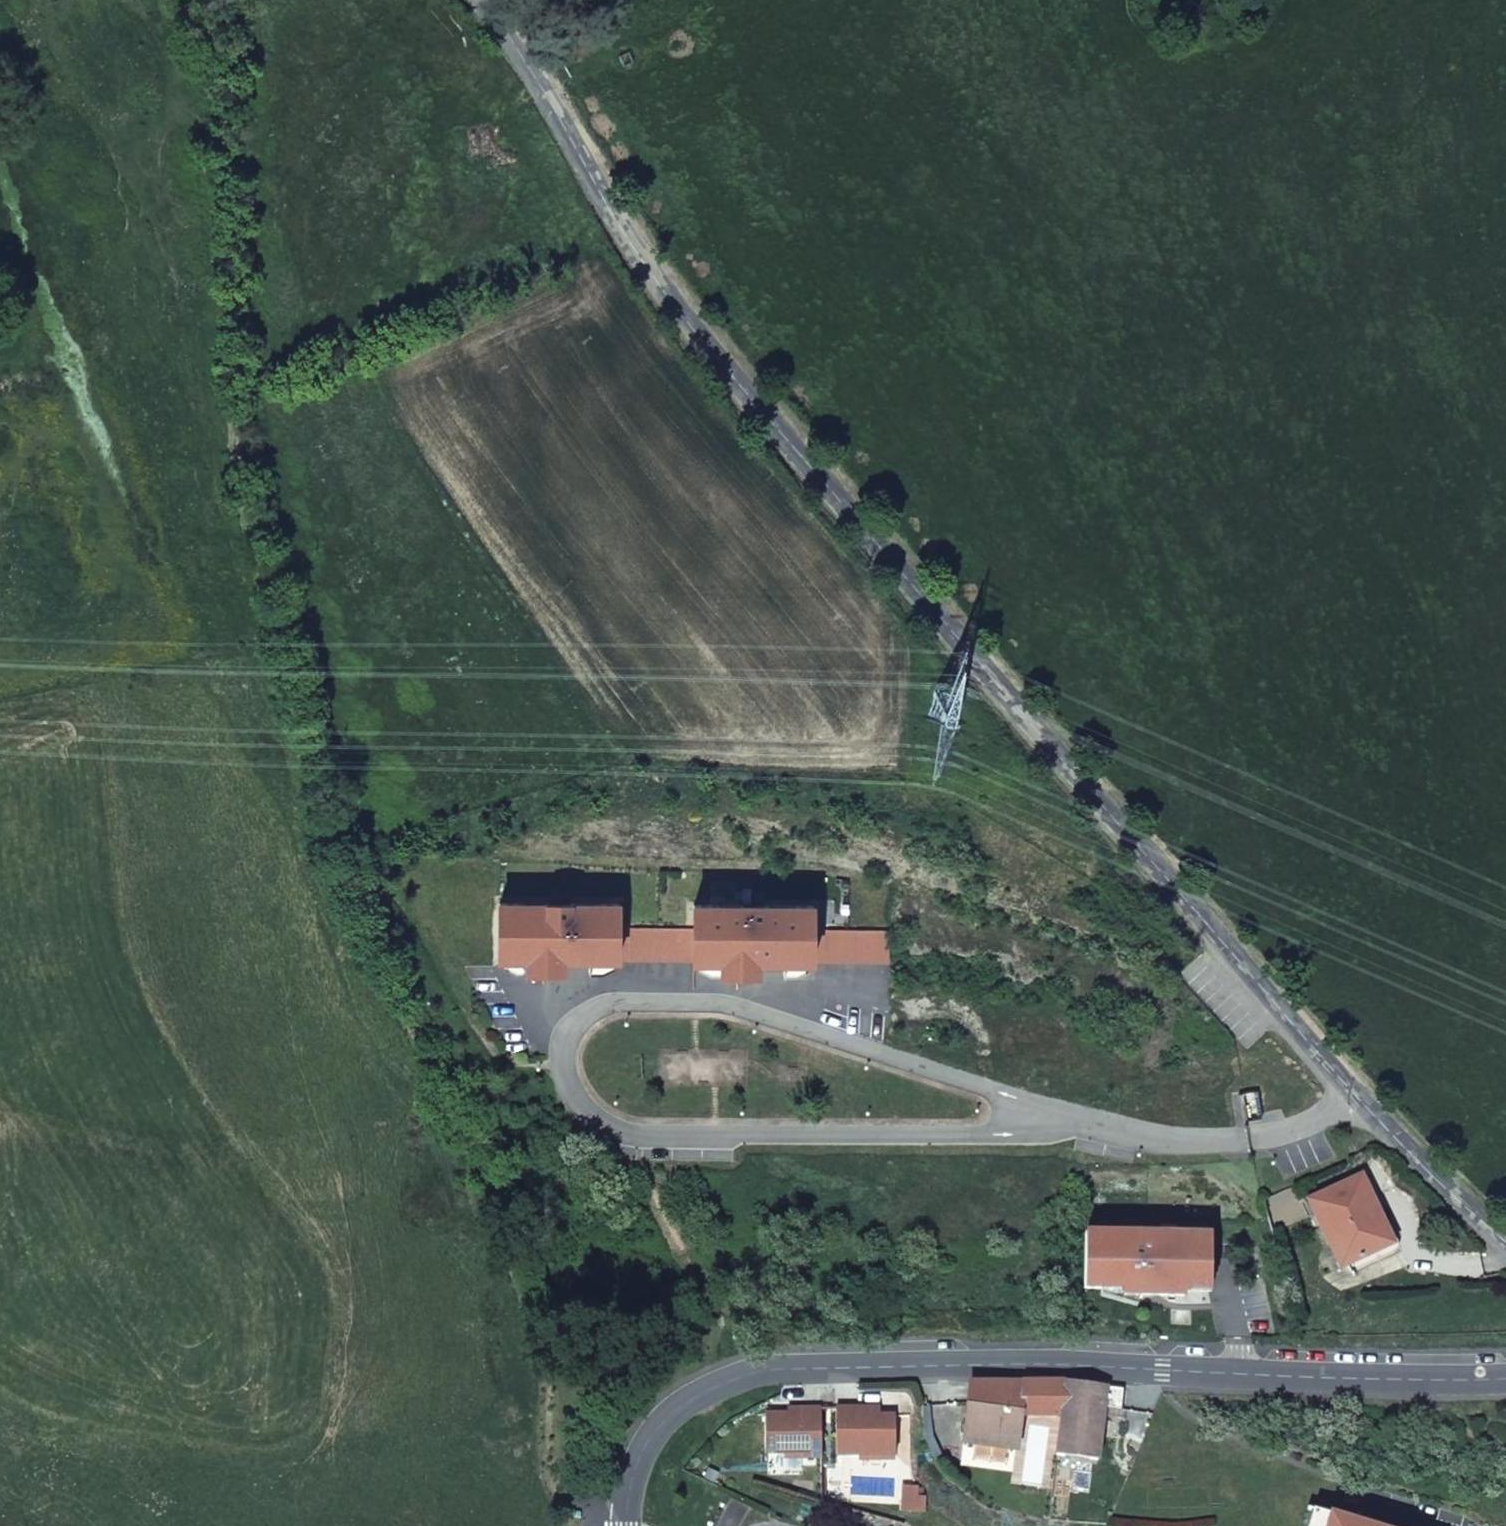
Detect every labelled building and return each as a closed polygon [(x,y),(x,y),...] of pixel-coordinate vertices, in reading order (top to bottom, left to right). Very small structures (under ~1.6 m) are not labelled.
[(694,901),(694,926),(619,926),(619,901),(499,900),(498,955),(694,957),(889,958),(890,928),(814,927),(814,903),(765,902),(765,903),(743,903),(743,902),(694,901)] [(1377,1223),(1383,1220),(1361,1177),(1310,1202),(1331,1246),(1336,1243),(1346,1265),(1387,1245),(1377,1223)] [(1393,1242),(1383,1220),(1377,1223),(1387,1245),(1393,1242)] [(1088,1232),(1088,1288),(1127,1288),(1127,1294),(1146,1294),(1147,1288),(1210,1290),(1211,1234),(1088,1232)] [(1059,1415),(1056,1454),(1096,1458),(1102,1406),(1120,1408),(1122,1387),(1061,1379),(971,1382),(962,1443),(1017,1449),(1019,1417),(1059,1415)] [(821,1458),(820,1408),(802,1409),(797,1413),(788,1414),(764,1414),(764,1453),(801,1453),(801,1458),(821,1458)] [(873,1408),(837,1408),(838,1455),(897,1454),(896,1415),(880,1415),(873,1415),(873,1408)] [(918,1486),(910,1486),(907,1509),(926,1510),(927,1496),(919,1496),(918,1486)] [(1359,1521),(1313,1507),(1307,1525),(1375,1525),(1359,1521)]
